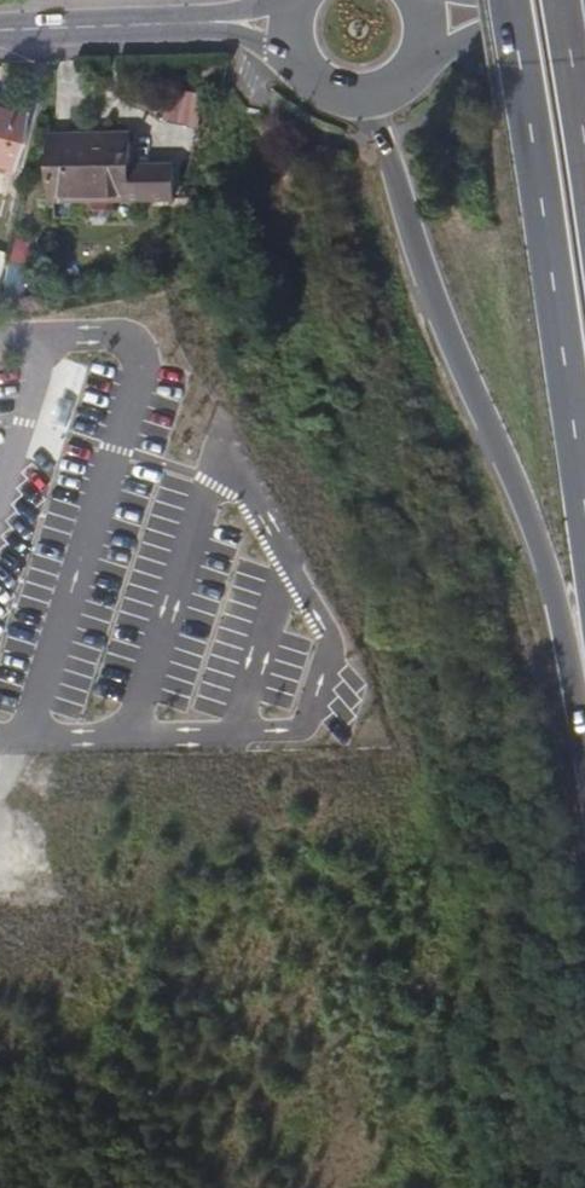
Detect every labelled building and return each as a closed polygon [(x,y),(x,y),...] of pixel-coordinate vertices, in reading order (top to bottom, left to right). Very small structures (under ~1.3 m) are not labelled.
[(164,118),(199,124),(205,91),(171,85),(164,118)] [(7,165),(21,111),(0,105),(0,163),(7,165)] [(50,130),(48,195),(126,196),(128,131),(100,130),(100,135),(84,135),(83,131),(50,130)]
